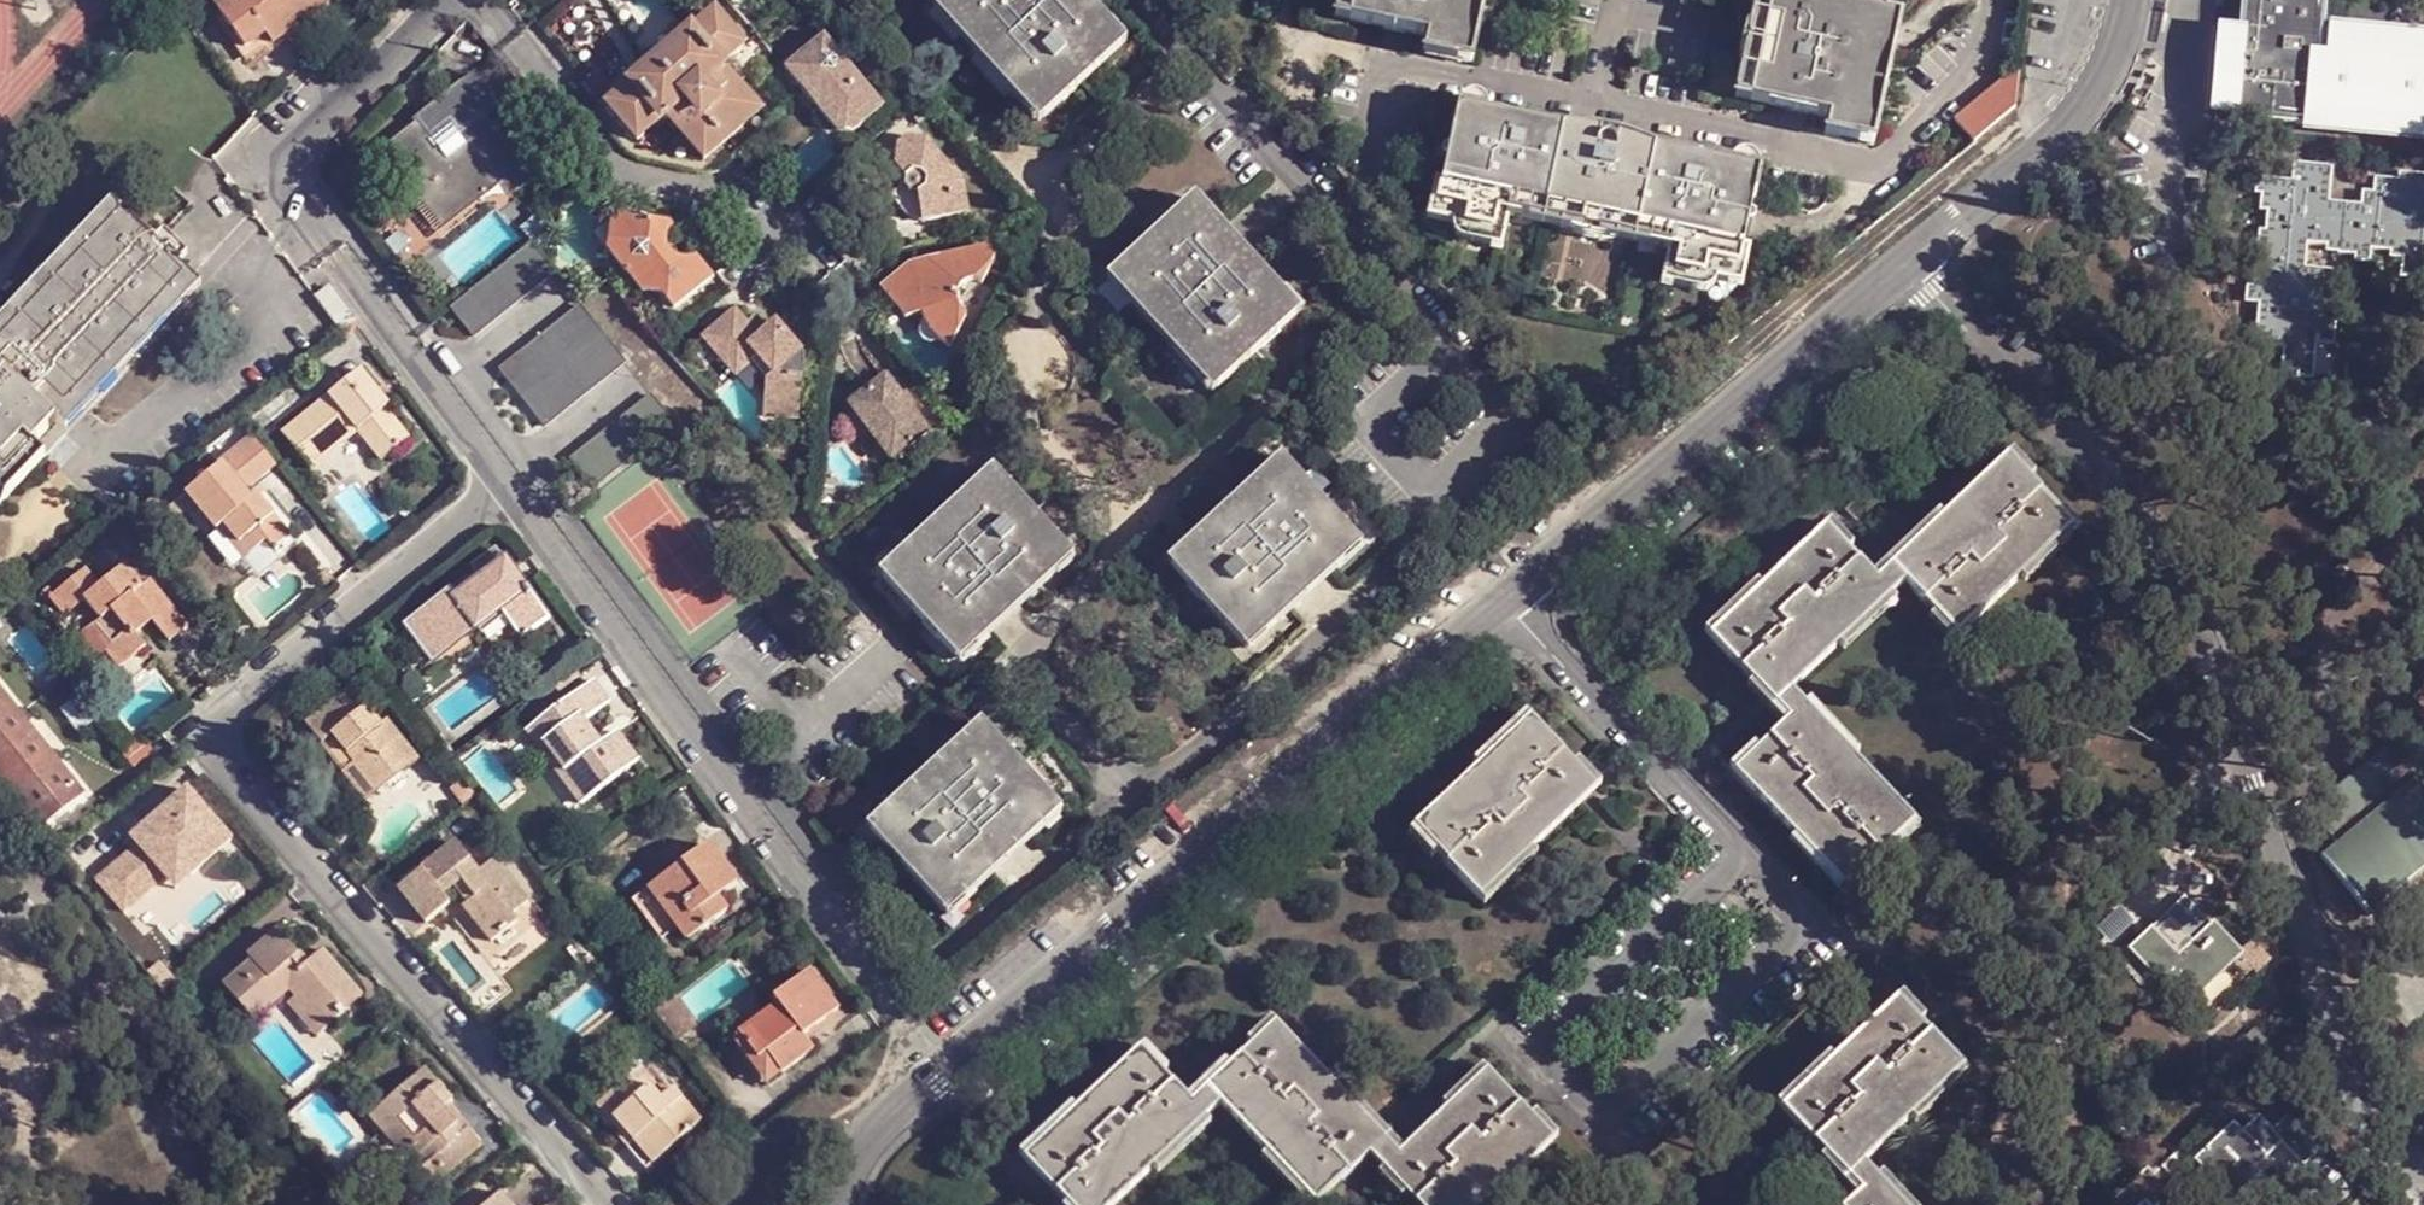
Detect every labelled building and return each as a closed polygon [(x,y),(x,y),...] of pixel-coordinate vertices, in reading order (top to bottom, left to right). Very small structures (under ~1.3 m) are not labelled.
[(215,10),(253,64),(267,54),(273,62),(284,54),(280,48),(272,36),(253,9),(246,0),(229,0),(215,10)] [(253,9),(272,36),(324,0),(266,0),(253,9)] [(272,36),(280,48),(333,11),(326,0),(324,0),(272,36)] [(1049,116),(1119,52),(1070,0),(946,0),(945,1),(1049,116)] [(1340,26),(1354,29),(1360,0),(1346,0),(1340,26)] [(1354,29),(1434,46),(1480,56),(1492,0),(1360,0),(1354,29)] [(2244,43),(2223,44),(2217,112),(2366,124),(2375,56),(2327,54),(2308,52),(2313,0),(2248,0),(2244,43)] [(2308,52),(2327,54),(2333,0),(2313,0),(2308,52)] [(1793,5),(1780,2),(1757,111),(1770,114),(1793,5)] [(1905,28),(1793,5),(1770,114),(1851,130),(1897,140),(1913,63),(1898,60),(1905,28)] [(712,17),(609,111),(639,146),(642,144),(668,121),(680,135),(695,151),(707,163),(755,119),(758,115),(723,74),(743,53),(712,17)] [(472,20),(461,32),(482,56),(494,45),(472,20)] [(1920,31),(1905,28),(1898,60),(1913,63),(1920,31)] [(830,42),(793,75),(811,95),(815,91),(832,106),(824,111),(846,132),(853,124),(863,125),(871,132),(894,111),(830,42)] [(1480,56),(1434,46),(1431,60),(1474,69),(1477,70),(1480,56)] [(2378,124),(2423,130),(2423,52),(2384,48),(2378,124)] [(1948,125),(1969,150),(2014,113),(2019,67),(1948,125)] [(419,125),(385,152),(445,228),(505,180),(515,192),(537,174),(522,155),(518,158),(486,117),(501,105),(477,75),(438,106),(440,108),(418,124),(419,125)] [(1556,139),(1464,122),(1450,195),(1442,193),(1436,228),(1475,236),(1512,243),(1519,205),(1673,236),(1666,274),(1705,283),(1740,291),(1746,255),(1736,254),(1751,178),(1654,159),(1556,139)] [(1897,140),(1851,130),(1848,145),(1894,155),(1897,140)] [(909,204),(892,209),(904,229),(933,231),(977,220),(971,190),(956,187),(958,174),(936,146),(912,140),(899,150),(900,171),(915,186),(909,204)] [(2315,380),(2316,345),(2330,347),(2333,314),(2323,313),(2326,274),(2300,270),(2303,248),(2337,251),(2337,260),(2370,262),(2372,252),(2404,256),(2401,280),(2423,282),(2423,185),(2408,184),(2406,197),(2374,193),(2371,212),(2359,210),(2358,224),(2323,217),(2327,176),(2295,172),(2291,193),(2262,192),(2261,221),(2267,222),(2263,252),(2254,253),(2247,310),(2257,313),(2253,349),(2280,350),(2278,378),(2315,380)] [(1112,277),(1218,391),(1298,316),(1192,202),(1112,277)] [(1512,243),(1475,236),(1476,245),(1480,250),(1484,254),(1491,256),(1523,261),(1530,224),(1565,232),(1656,250),(1651,285),(1678,291),(1684,294),(1690,295),(1700,291),(1703,288),(1705,283),(1666,274),(1673,236),(1519,205),(1512,243)] [(140,232),(120,207),(0,314),(0,360),(140,232)] [(711,305),(707,276),(706,261),(694,272),(681,274),(673,265),(678,257),(679,243),(673,229),(616,219),(609,227),(603,254),(625,283),(640,288),(652,305),(670,308),(687,324),(711,305)] [(603,254),(609,227),(592,239),(603,254)] [(38,449),(49,460),(74,435),(62,423),(153,341),(142,327),(192,285),(140,232),(0,361),(0,483),(38,449)] [(474,333),(552,272),(533,248),(452,311),(474,333)] [(903,275),(896,296),(909,308),(898,317),(907,328),(919,324),(935,340),(964,314),(962,307),(963,298),(968,289),(976,285),(986,285),(997,261),(979,253),(934,267),(930,275),(921,271),(913,279),(903,275)] [(725,292),(707,276),(711,305),(725,292)] [(909,308),(896,296),(885,302),(898,317),(909,308)] [(500,368),(547,424),(625,357),(600,329),(580,305),(500,368)] [(970,320),(964,314),(935,340),(954,352),(970,320)] [(776,432),(810,434),(815,371),(784,336),(776,344),(764,328),(757,334),(744,324),(715,350),(751,391),(757,382),(779,405),(776,432)] [(327,401),(289,438),(319,470),(360,436),(382,464),(413,440),(389,410),(392,406),(365,375),(336,401),(327,401)] [(893,381),(863,410),(906,464),(940,435),(922,417),(927,412),(913,395),(908,399),(893,381)] [(651,389),(637,399),(661,430),(675,419),(651,389)] [(661,430),(637,399),(571,453),(596,482),(661,430)] [(275,463),(249,430),(217,459),(219,466),(185,492),(214,529),(221,522),(248,555),(265,542),(272,550),(292,535),(253,498),(244,487),(252,485),(275,463)] [(1847,895),(1916,832),(1790,690),(1909,587),(1952,635),(2073,531),(2009,462),(1874,580),(1829,529),(1706,635),(1789,728),(1733,778),(1847,895)] [(1172,568),(1245,649),(1360,543),(1287,463),(1172,568)] [(884,580),(958,660),(1072,553),(998,474),(884,580)] [(252,485),(244,487),(253,498),(259,494),(252,485)] [(221,522),(214,529),(241,562),(248,555),(221,522)] [(415,624),(439,662),(505,612),(528,638),(553,620),(509,563),(461,600),(454,592),(415,624)] [(57,598),(71,617),(91,603),(104,623),(80,643),(95,663),(109,652),(124,668),(150,647),(143,637),(158,624),(177,644),(196,627),(153,578),(143,586),(130,570),(107,587),(91,569),(57,598)] [(2423,614),(2423,589),(2411,600),(2423,614)] [(533,732),(587,806),(644,764),(622,733),(605,745),(590,723),(615,702),(600,681),(533,732)] [(356,690),(312,728),(327,745),(337,738),(349,755),(338,768),(371,804),(425,762),(393,723),(382,726),(356,690)] [(47,827),(87,793),(58,758),(83,736),(65,718),(40,739),(0,693),(0,771),(47,827)] [(1416,830),(1484,901),(1602,791),(1534,720),(1416,830)] [(872,833),(946,913),(1060,807),(986,727),(872,833)] [(2372,915),(2423,873),(2423,782),(2391,743),(2311,810),(2339,843),(2323,857),(2372,915)] [(234,838),(189,787),(149,823),(155,830),(140,844),(95,884),(122,915),(167,875),(183,861),(193,873),(234,838)] [(155,830),(149,823),(133,837),(140,844),(155,830)] [(454,906),(448,900),(469,885),(479,898),(467,910),(495,945),(523,923),(519,915),(534,902),(498,860),(483,874),(460,842),(399,892),(427,926),(454,906)] [(714,847),(654,889),(682,929),(692,943),(733,910),(726,898),(743,884),(714,847)] [(183,861),(167,875),(178,887),(193,873),(183,861)] [(654,889),(635,902),(664,943),(682,929),(654,889)] [(2156,925),(2135,949),(2186,1006),(2241,951),(2193,896),(2171,912),(2192,941),(2178,950),(2156,925)] [(226,989),(259,1025),(294,992),(299,999),(293,1006),(323,1038),(369,998),(329,950),(314,963),(281,931),(253,957),(258,962),(226,989)] [(772,1056),(787,1075),(817,1051),(810,1039),(843,1008),(817,971),(777,1000),(782,1008),(745,1036),(764,1063),(772,1056)] [(1965,1067),(1897,991),(1772,1103),(1848,1188),(1871,1166),(1864,1158),(1965,1067)] [(686,996),(660,1019),(680,1045),(708,1026),(686,996)] [(1224,1111),(1317,1203),(1373,1153),(1392,1135),(1284,1018),(1198,1099),(1148,1048),(1023,1168),(1057,1204),(1118,1204),(1224,1111)] [(745,1036),(734,1045),(771,1089),(787,1075),(772,1056),(764,1063),(745,1036)] [(620,1138),(652,1168),(705,1124),(676,1091),(671,1097),(645,1070),(602,1106),(626,1133),(620,1138)] [(1422,1204),(1488,1204),(1558,1140),(1493,1070),(1406,1150),(1387,1168),(1422,1204)] [(432,1071),(378,1116),(426,1169),(419,1177),(434,1192),(487,1147),(452,1106),(459,1100),(432,1071)] [(2294,1115),(2277,1131),(2308,1163),(2321,1148),(2294,1115)] [(2197,1156),(2242,1204),(2317,1204),(2290,1173),(2271,1190),(2251,1165),(2265,1151),(2237,1121),(2197,1156)] [(1406,1150),(1392,1135),(1373,1153),(1387,1168),(1406,1150)] [(1842,1204),(1907,1204),(1871,1166),(1848,1188),(1854,1194),(1842,1204)] [(498,1204),(529,1204),(516,1189),(498,1204)]
